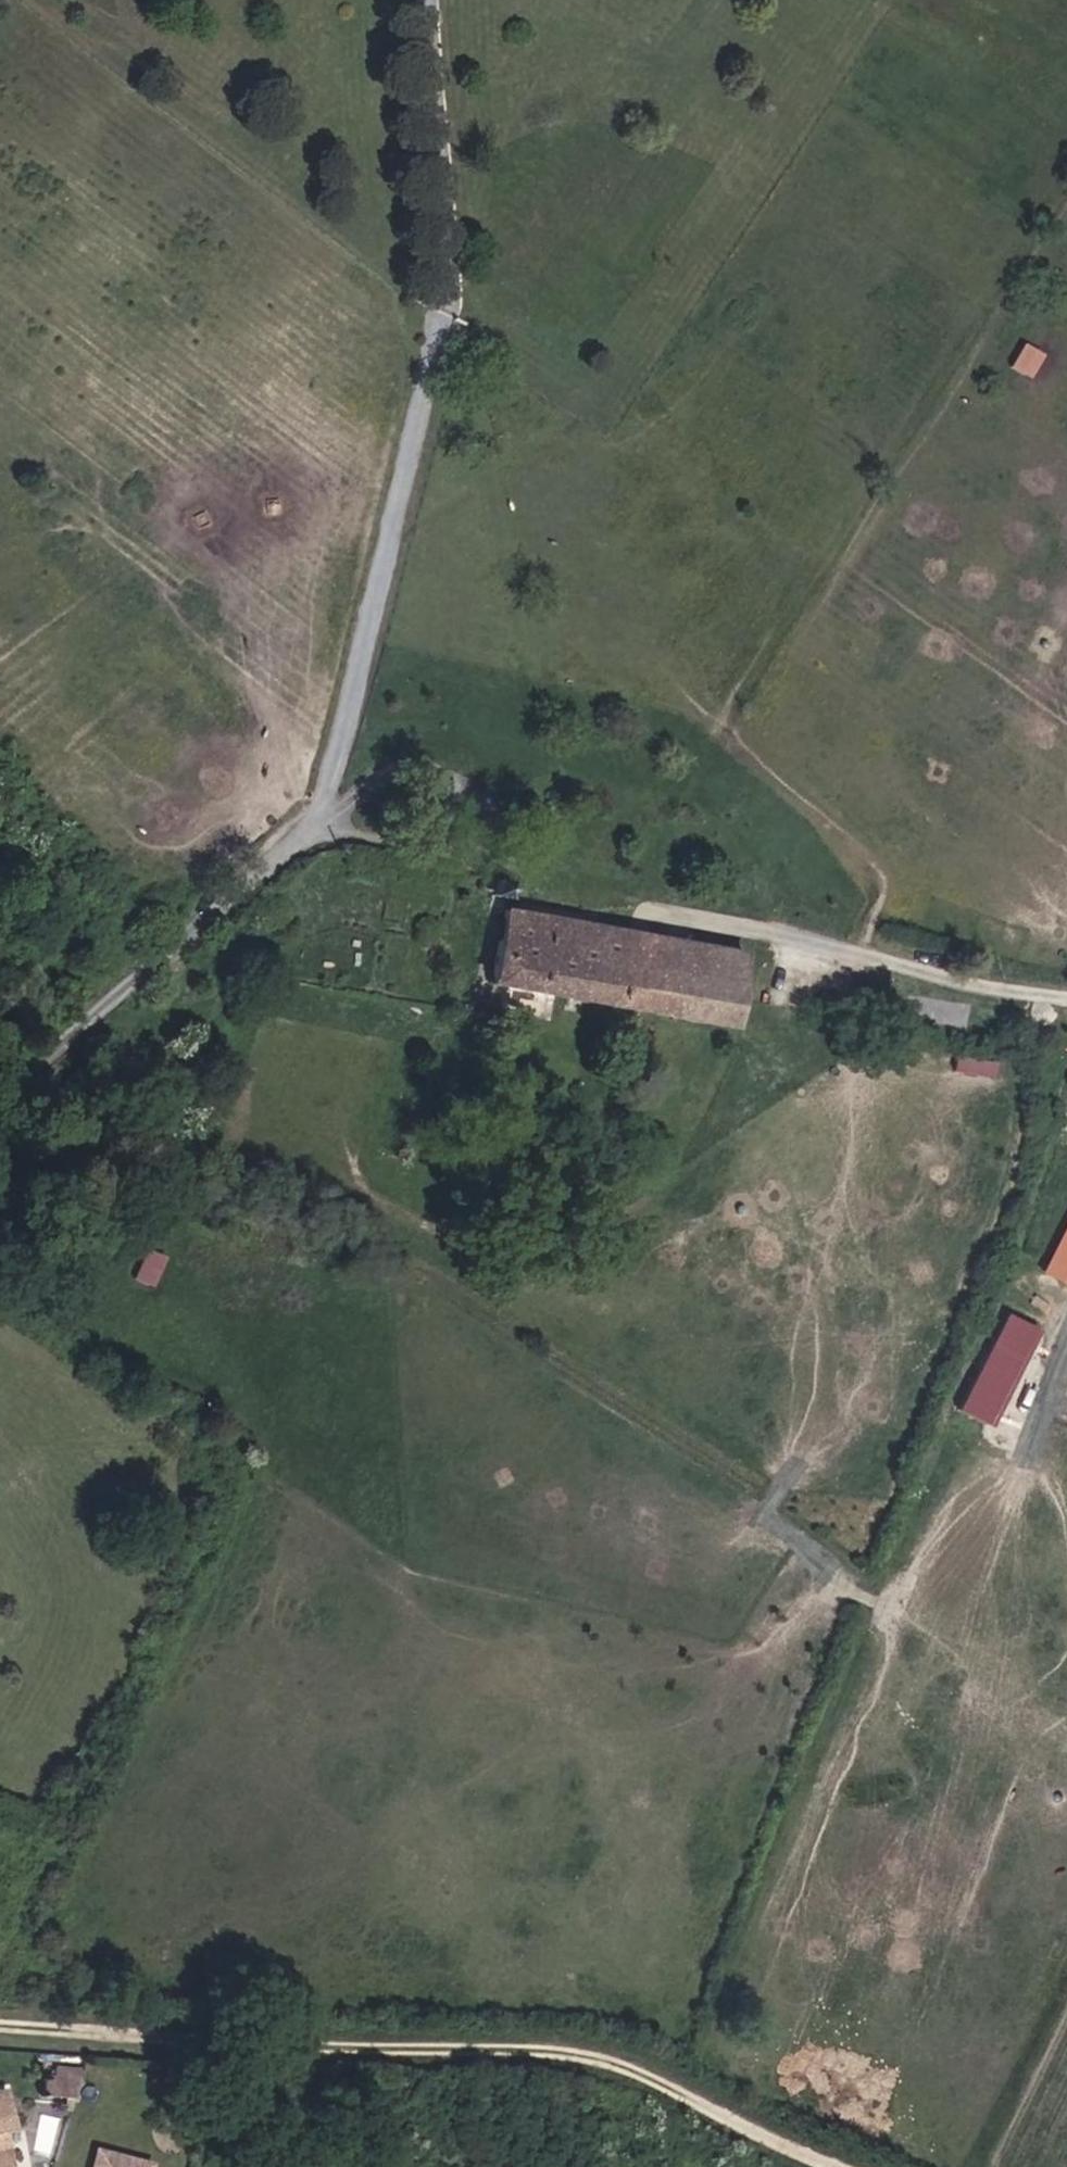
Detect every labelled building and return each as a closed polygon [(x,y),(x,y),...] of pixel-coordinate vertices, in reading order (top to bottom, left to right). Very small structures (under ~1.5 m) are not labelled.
[(1029,375),(1043,350),(1024,339),(1010,364),(1029,375)] [(490,895),(505,897),(508,881),(493,879),(490,895)] [(729,1026),(743,953),(502,910),(488,983),(729,1026)] [(1046,1275),(1066,1284),(1066,1226),(1046,1275)] [(154,1283),(164,1253),(147,1247),(136,1277),(154,1283)] [(46,2093),(77,2095),(80,2068),(48,2065),(46,2093)] [(4,2130),(13,2128),(6,2090),(0,2091),(0,2166),(11,2166),(4,2130)] [(152,2165),(96,2151),(92,2166),(151,2166),(152,2165)]
